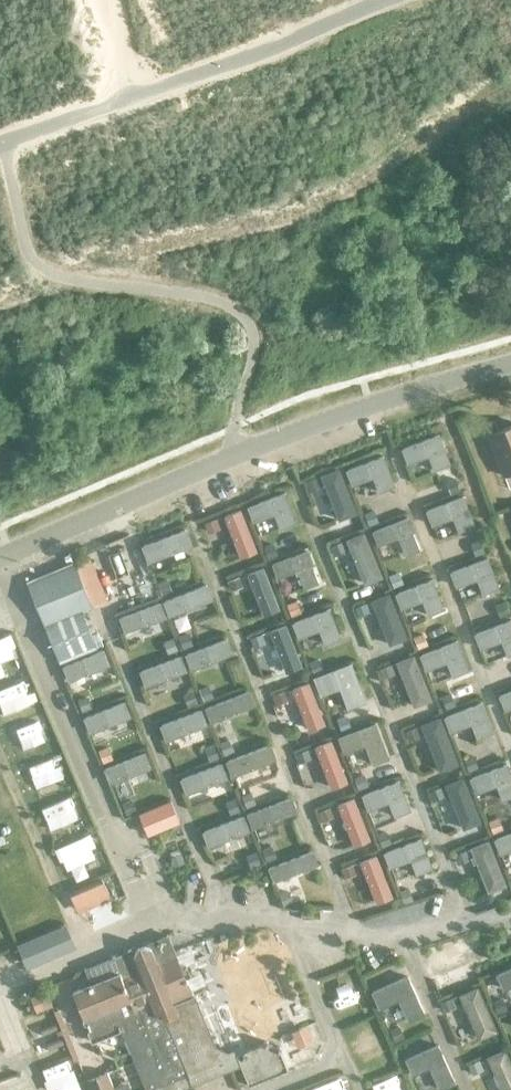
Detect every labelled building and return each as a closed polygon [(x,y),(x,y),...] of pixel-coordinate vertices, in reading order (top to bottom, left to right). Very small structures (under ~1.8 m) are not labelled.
[(495,423),(485,426),(489,435),(488,435),(504,477),(510,474),(510,426),(498,431),(495,423)] [(450,467),(439,436),(402,450),(408,465),(428,457),(435,473),(450,467)] [(383,457),(345,471),(352,487),(372,479),(377,493),(394,487),(383,457)] [(455,477),(445,481),(449,492),(459,489),(455,477)] [(327,483),(309,490),(326,528),(343,521),(327,483)] [(284,494),(247,508),(252,524),(273,516),(279,531),(296,525),(284,494)] [(463,497),(426,512),(432,528),(453,520),(458,534),(475,528),(463,497)] [(258,549),(241,508),(224,515),(241,556),(258,549)] [(373,509),(362,512),(367,525),(377,520),(373,509)] [(219,528),(217,517),(204,522),(208,532),(219,528)] [(409,518),(372,533),(377,548),(399,541),(404,556),(420,551),(409,518)] [(191,543),(185,527),(141,544),(148,560),(191,543)] [(479,539),(470,543),(474,554),(483,550),(479,539)] [(272,542),(263,545),(267,557),(276,554),(272,542)] [(308,552),(270,565),(276,580),(298,572),(304,590),(318,585),(311,568),(313,567),(308,552)] [(488,559),(450,573),(456,589),(477,581),(482,596),(499,590),(488,559)] [(280,607),(264,565),(247,572),(263,613),(280,607)] [(76,566),(28,586),(59,662),(95,648),(81,613),(93,608),(76,566)] [(397,570),(388,575),(392,587),(402,583),(397,570)] [(243,585),(240,575),(227,579),(231,589),(243,585)] [(172,590),(167,577),(158,581),(162,593),(172,590)] [(432,580),(395,595),(401,610),(423,602),(429,617),(444,611),(432,580)] [(215,596),(209,582),(165,598),(171,613),(215,596)] [(296,599),(286,603),(290,615),(300,611),(296,599)] [(166,615),(160,600),(119,615),(125,631),(166,615)] [(503,600),(494,604),(499,616),(508,612),(503,600)] [(329,611),(291,624),(298,641),(319,633),(324,647),(340,641),(329,611)] [(475,636),(480,651),(501,643),(507,658),(510,657),(510,622),(475,636)] [(302,664),(284,623),(269,630),(286,670),(302,664)] [(192,644),(188,631),(179,634),(183,647),(192,644)] [(265,643),(261,632),(250,636),(253,647),(265,643)] [(422,632),(412,635),(417,647),(427,644),(422,632)] [(227,636),(186,652),(192,668),(233,652),(227,636)] [(177,650),(172,637),(162,640),(167,653),(177,650)] [(457,642),(419,657),(426,673),(447,665),(452,679),(469,673),(457,642)] [(108,664),(102,649),(61,664),(67,679),(108,664)] [(187,669),(181,654),(138,670),(144,685),(187,669)] [(317,658),(308,661),(313,673),(322,669),(317,658)] [(351,665),(312,680),(320,699),(340,692),(347,711),(366,704),(351,665)] [(325,722),(308,680),(291,686),(308,729),(325,722)] [(213,696),(209,683),(199,687),(204,699),(213,696)] [(0,688),(0,713),(20,707),(13,684),(0,688)] [(250,687),(205,706),(211,721),(257,702),(250,687)] [(284,689),(274,692),(277,702),(287,699),(284,689)] [(197,702),(193,690),(182,693),(187,706),(197,702)] [(450,692),(441,696),(445,707),(455,703),(450,692)] [(499,698),(505,714),(510,712),(510,693),(499,698)] [(93,707),(89,695),(79,698),(84,711),(93,707)] [(131,714),(125,698),(83,715),(90,731),(131,714)] [(481,704),(443,719),(450,735),(471,727),(477,742),(494,735),(481,704)] [(206,724),(200,708),(159,724),(165,739),(206,724)] [(346,715),(335,718),(340,732),(350,728),(346,715)] [(0,732),(0,754),(2,759),(29,749),(21,725),(0,732)] [(375,725),(337,739),(343,756),(364,748),(372,767),(389,761),(375,725)] [(198,731),(198,744),(213,744),(213,730),(198,731)] [(234,749),(229,738),(220,742),(224,753),(234,749)] [(347,780),(331,738),(315,744),(331,786),(347,780)] [(277,756),(271,740),(226,759),(232,775),(277,756)] [(218,757),(213,744),(204,747),(209,760),(218,757)] [(112,756),(108,746),(98,750),(102,761),(112,756)] [(307,749),(295,752),(298,761),(310,758),(307,749)] [(152,767),(145,751),(105,766),(111,783),(152,767)] [(472,754),(463,758),(467,770),(477,766),(472,754)] [(228,776),(223,761),(180,776),(185,791),(228,776)] [(469,781),(475,797),(496,788),(502,803),(510,800),(510,777),(506,766),(469,781)] [(19,797),(43,791),(37,768),(13,774),(19,797)] [(363,773),(353,776),(358,789),(368,785),(363,773)] [(399,782),(361,797),(367,813),(388,804),(394,820),(411,813),(399,782)] [(256,804),(251,791),(241,795),(246,807),(256,804)] [(292,794),(247,812),(253,827),(297,810),(292,794)] [(370,839),(354,797),(337,803),(353,845),(370,839)] [(240,811),(234,798),(225,802),(231,815),(240,811)] [(137,811),(133,799),(122,802),(126,814),(137,811)] [(176,820),(166,800),(139,813),(149,833),(176,820)] [(28,815),(37,838),(66,826),(56,803),(28,815)] [(334,816),(330,806),(318,810),(322,820),(334,816)] [(249,830),(243,814),(201,830),(206,845),(249,830)] [(497,816),(487,820),(492,832),(502,828),(497,816)] [(385,830),(376,834),(381,845),(390,841),(385,830)] [(494,842),(500,858),(510,853),(510,835),(494,842)] [(421,840),(383,855),(389,872),(411,863),(416,878),(433,871),(421,840)] [(79,842),(43,853),(51,877),(87,866),(79,842)] [(278,857),(273,845),(263,849),(267,861),(278,857)] [(318,863),(312,848),(268,866),(274,881),(318,863)] [(259,862),(255,851),(246,855),(250,866),(259,862)] [(185,865),(180,852),(171,855),(176,868),(185,865)] [(392,895),(376,854),(361,859),(377,901),(392,895)] [(357,874),(354,864),(340,868),(344,879),(357,874)] [(59,898),(66,919),(101,908),(94,887),(59,898)] [(408,887),(398,891),(402,902),(412,898),(408,887)] [(294,903),(287,890),(279,893),(284,906),(294,903)] [(219,1063),(193,1001),(195,1000),(187,981),(191,979),(186,968),(181,970),(168,938),(85,972),(90,985),(72,992),(83,1020),(92,1041),(110,1034),(108,1030),(121,1025),(148,1089),(181,1089),(223,1073),(219,1063)] [(474,969),(510,951),(510,944),(508,939),(469,957),(474,969)] [(495,976),(502,994),(510,990),(510,970),(495,976)] [(407,979),(371,994),(379,1012),(398,1003),(408,1025),(424,1018),(407,979)] [(499,1030),(477,985),(460,993),(481,1038),(499,1030)] [(46,991),(30,998),(36,1013),(52,1006),(46,991)] [(502,997),(492,1002),(497,1013),(506,1009),(502,997)] [(456,1007),(453,998),(442,1002),(445,1011),(456,1007)] [(55,1024),(40,1030),(43,1037),(58,1031),(55,1024)] [(305,1024),(290,1031),(296,1047),(311,1041),(305,1024)] [(398,1025),(389,1029),(394,1041),(403,1036),(398,1025)] [(61,1038),(46,1044),(49,1051),(64,1045),(61,1038)] [(288,1073),(280,1054),(281,1051),(279,1050),(277,1051),(268,1047),(268,1045),(265,1044),(264,1047),(236,1058),(249,1089),(288,1073)] [(404,1062),(411,1079),(429,1071),(438,1089),(449,1089),(455,1087),(437,1047),(404,1062)] [(506,1047),(487,1055),(502,1089),(510,1089),(510,1059),(506,1047)] [(483,1068),(479,1059),(468,1063),(471,1072),(483,1068)] [(106,1075),(86,1083),(89,1089),(112,1089),(106,1075)] [(361,1089),(384,1089),(381,1082),(361,1089)]
